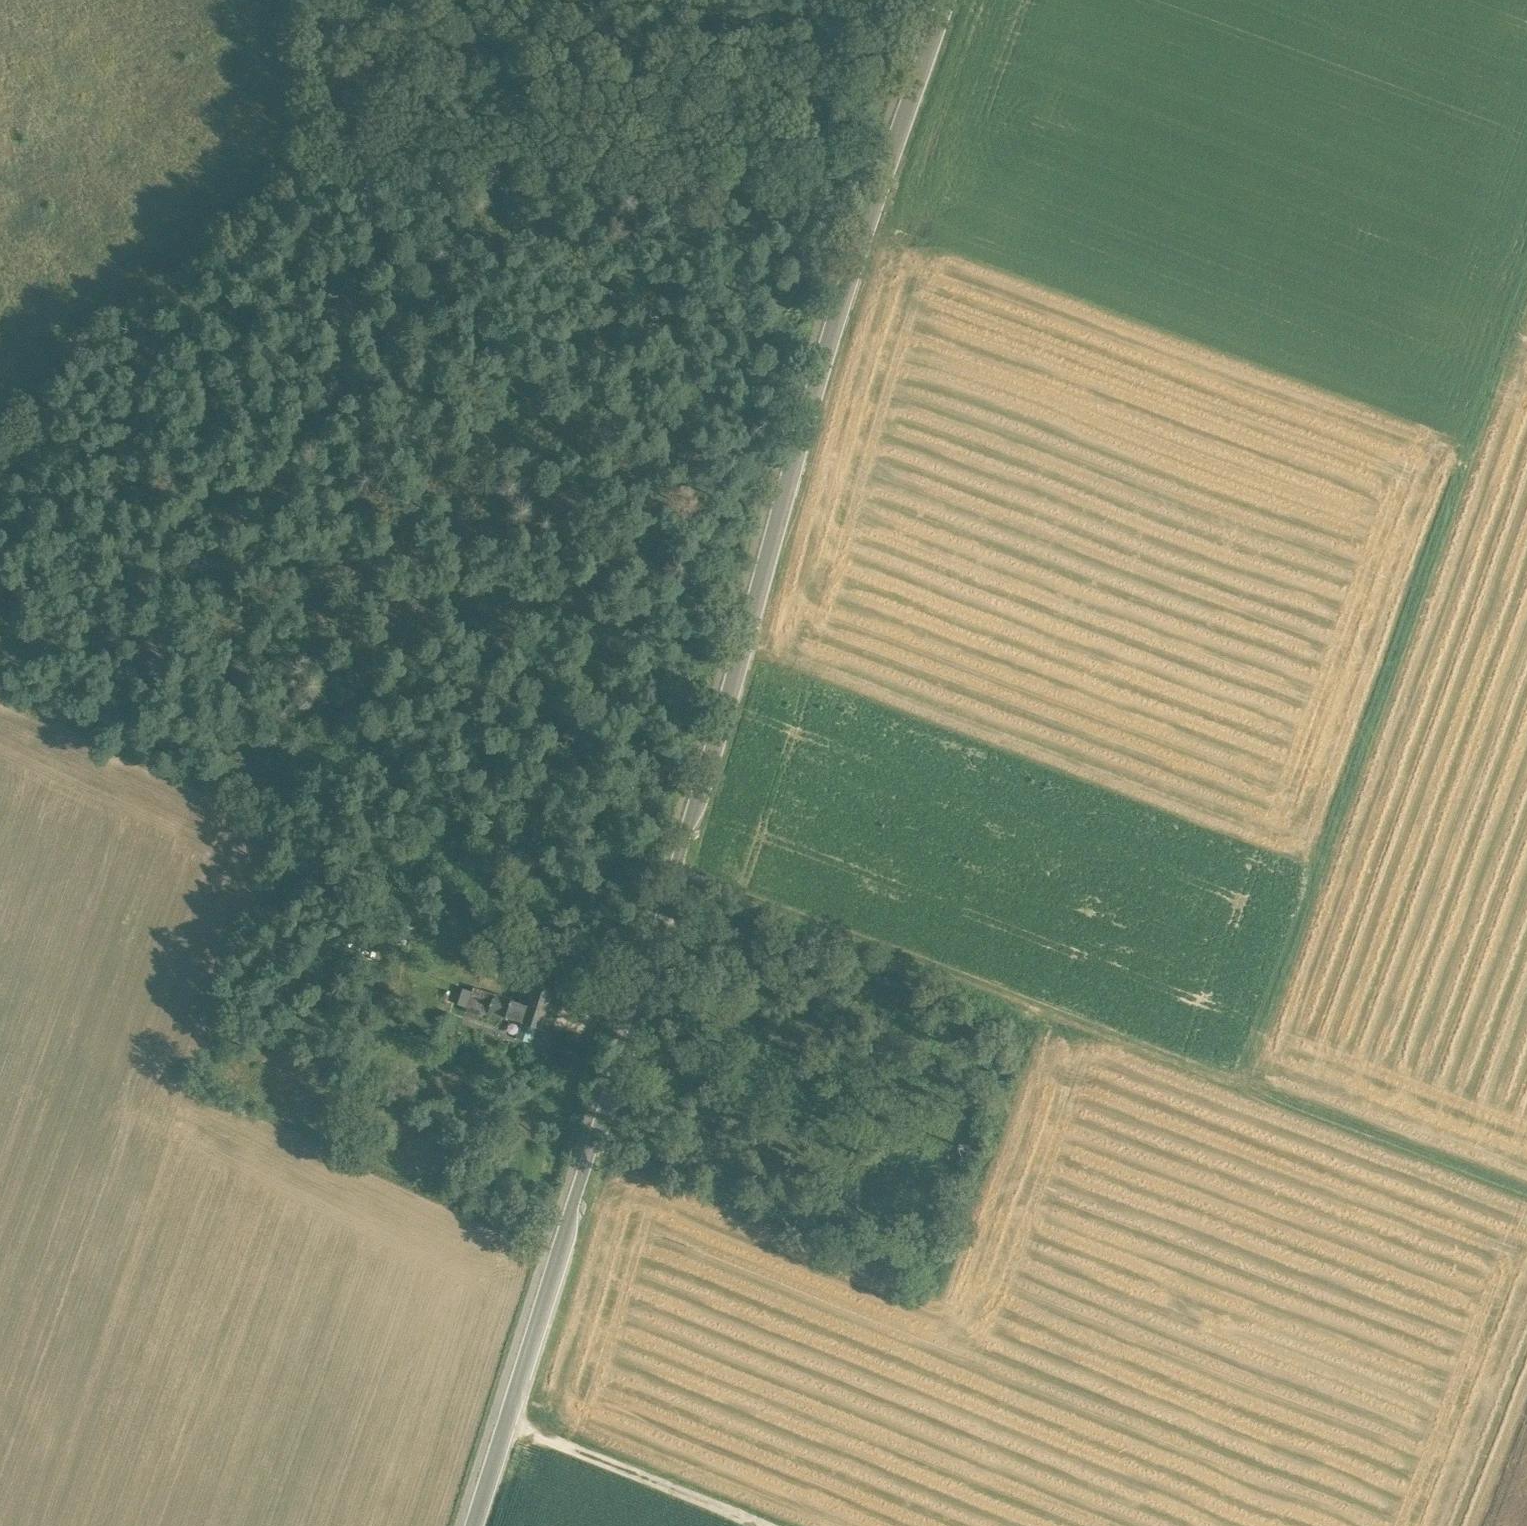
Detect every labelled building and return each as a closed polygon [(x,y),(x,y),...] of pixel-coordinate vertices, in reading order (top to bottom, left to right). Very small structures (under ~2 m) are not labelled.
[(540,1030),(552,993),(536,987),(535,989),(525,985),(519,1003),(494,995),(473,989),(467,1011),(482,1017),(483,1012),(507,1018),(507,1019),(540,1030)] [(461,1034),(448,1032),(446,1043),(458,1046),(461,1034)]
